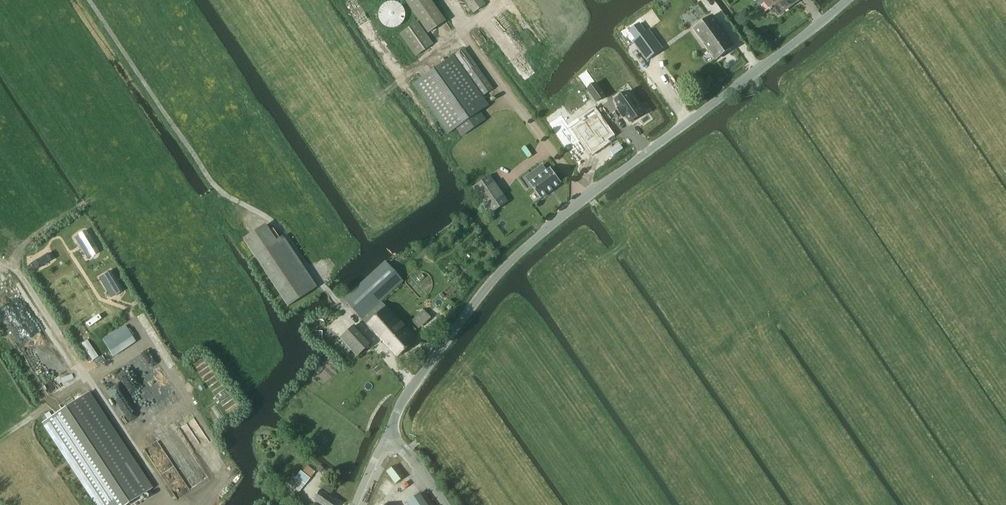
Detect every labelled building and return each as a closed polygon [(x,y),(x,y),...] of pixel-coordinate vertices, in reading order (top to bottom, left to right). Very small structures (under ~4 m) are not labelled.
[(445,22),(430,0),(408,0),(405,2),(427,34),(445,22)] [(485,5),(481,0),(464,0),(473,13),(485,5)] [(799,1),(798,0),(767,0),(764,2),(770,12),(773,10),(777,16),(799,1)] [(716,60),(734,47),(712,16),(694,29),(716,60)] [(415,57),(433,44),(417,22),(400,35),(415,57)] [(663,49),(649,30),(646,32),(640,24),(630,31),(636,39),(633,41),(647,61),(663,49)] [(491,117),(485,108),(488,106),(482,97),(492,90),(464,49),(413,84),(448,134),(452,131),(458,140),(491,117)] [(605,96),(595,83),(588,89),(597,102),(605,96)] [(644,113),(635,100),(630,94),(617,103),(621,109),(619,111),(624,117),(626,116),(631,122),(644,113)] [(604,140),(591,122),(577,133),(583,140),(587,138),(594,147),(604,140)] [(530,184),(541,199),(562,183),(556,176),(557,175),(553,168),(551,169),(551,168),(547,171),(542,165),(529,175),(534,181),(530,184)] [(495,194),(503,189),(488,168),(480,174),(495,194)] [(84,232),(75,238),(88,259),(98,253),(84,232)] [(48,254),(33,265),(37,270),(52,260),(48,254)] [(385,262),(343,300),(361,319),(381,302),(403,282),(385,262)] [(109,271),(99,278),(112,298),(122,292),(109,271)] [(361,319),(385,345),(404,328),(381,302),(361,319)] [(108,317),(105,310),(88,321),(92,327),(108,317)] [(423,310),(415,318),(422,326),(430,318),(423,310)] [(354,326),(340,339),(346,345),(341,349),(347,355),(351,351),(357,357),(371,344),(354,326)] [(404,328),(385,345),(396,358),(416,341),(404,328)] [(44,423),(97,504),(127,504),(150,490),(88,394),(44,423)] [(395,485),(405,478),(396,465),(386,472),(395,485)] [(315,473),(307,466),(302,472),(300,471),(295,477),(293,476),(290,479),(291,479),(287,484),(292,488),(291,490),(297,495),(315,473)] [(337,502),(328,496),(333,490),(321,482),(315,491),(318,493),(313,500),(320,504),(335,504),(337,502)] [(420,494),(407,503),(408,504),(427,504),(420,494)]
